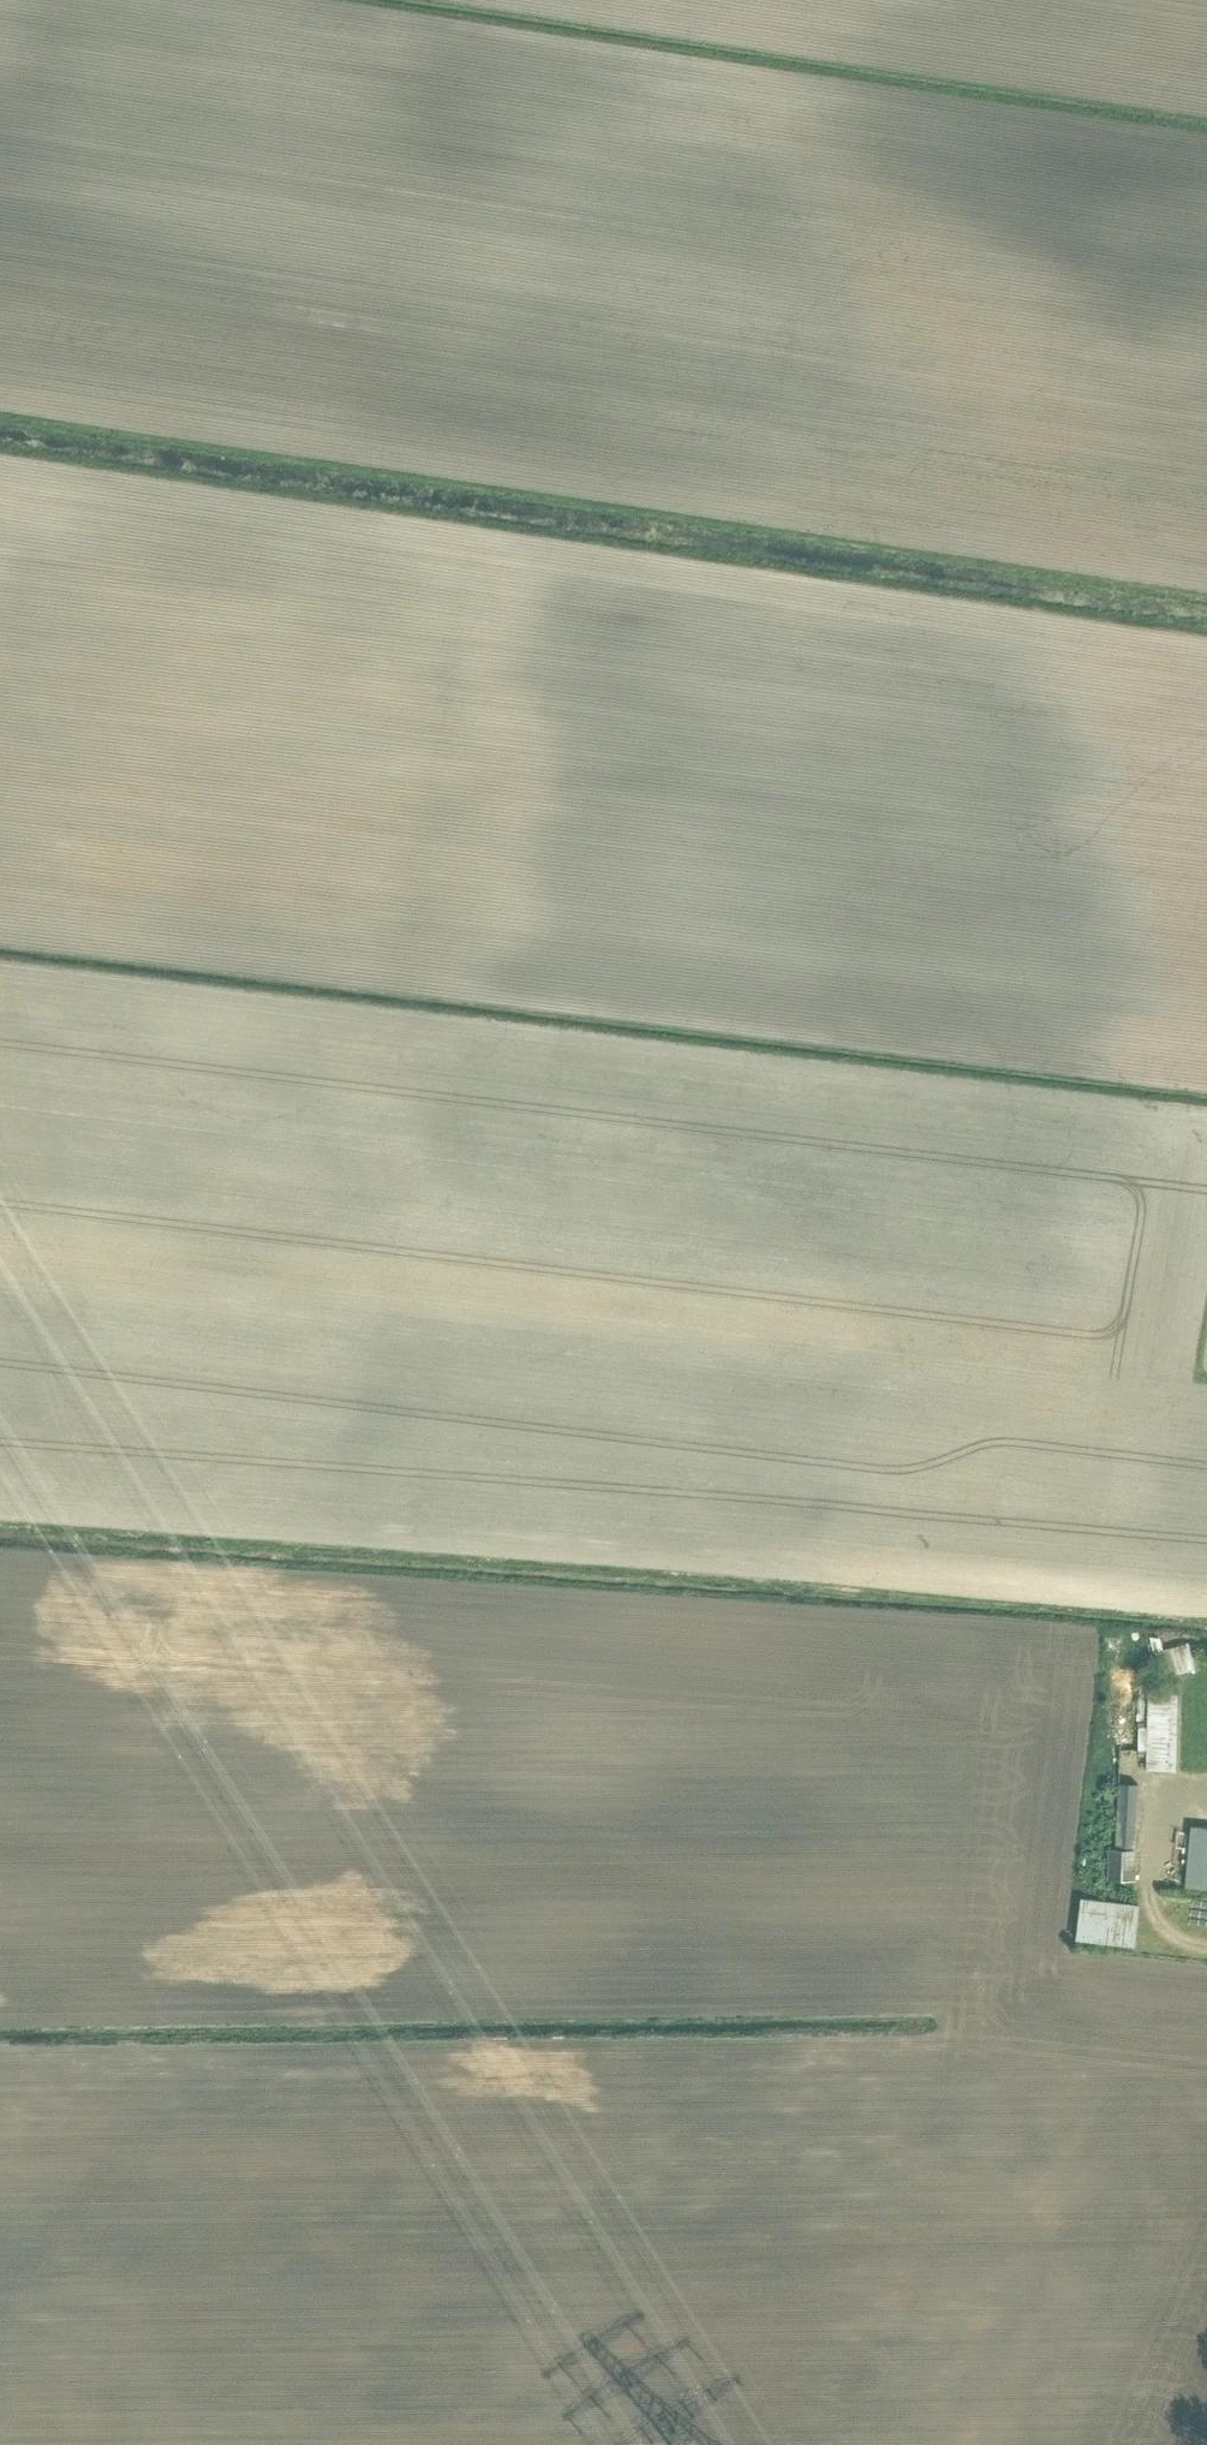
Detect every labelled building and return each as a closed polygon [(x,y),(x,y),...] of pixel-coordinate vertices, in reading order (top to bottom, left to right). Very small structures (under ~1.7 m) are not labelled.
[(1147,1651),(1154,1676),(1155,1678),(1194,1668),(1188,1641),(1147,1651)] [(1147,1679),(1147,1767),(1178,1767),(1178,1679),(1147,1679)] [(1206,1881),(1206,1823),(1189,1823),(1188,1880),(1206,1881)] [(1135,1879),(1136,1849),(1107,1848),(1106,1878),(1135,1879)] [(1136,1942),(1140,1899),(1080,1894),(1077,1937),(1136,1942)]
